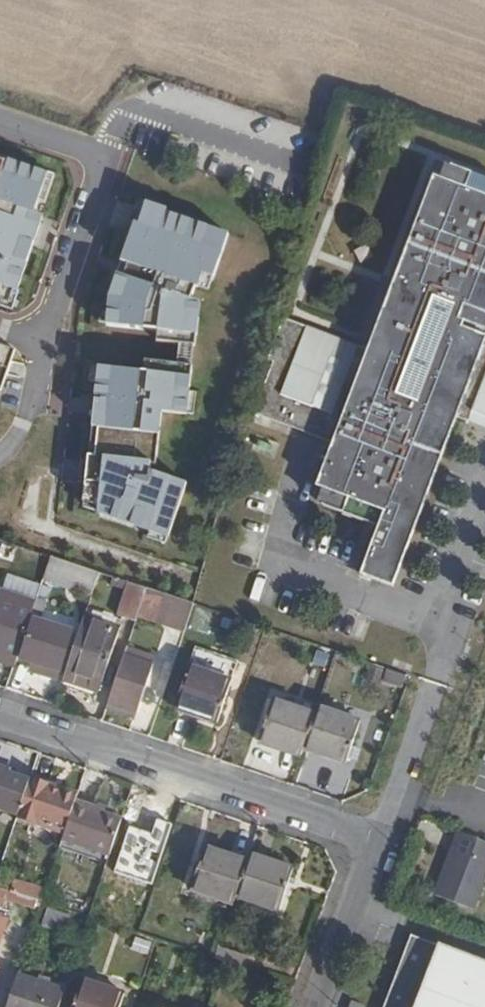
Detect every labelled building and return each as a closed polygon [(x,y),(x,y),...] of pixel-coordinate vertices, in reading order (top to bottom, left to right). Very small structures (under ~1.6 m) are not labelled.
[(11,301),(16,288),(18,289),(44,213),(36,210),(50,170),(7,155),(6,157),(0,155),(0,297),(11,301)] [(444,174),(484,191),(484,173),(451,159),(444,174)] [(279,312),(252,407),(329,438),(310,480),(317,483),(379,508),(373,525),(354,570),(391,585),(458,422),(464,405),(484,414),(484,191),(444,174),(437,171),(365,347),(279,312)] [(232,230),(147,202),(141,221),(137,232),(133,230),(124,258),(130,260),(125,272),(119,270),(112,291),(108,320),(160,327),(158,337),(181,340),(195,342),(197,342),(202,298),(195,295),(199,284),(203,284),(207,271),(211,258),(222,262),(232,230)] [(137,232),(141,221),(137,219),(133,230),(137,232)] [(124,258),(119,270),(125,272),(130,260),(124,258)] [(222,262),(211,258),(207,271),(217,274),(222,262)] [(0,384),(14,343),(0,338),(0,384)] [(195,342),(181,340),(179,360),(193,362),(195,342)] [(96,396),(103,396),(101,415),(94,414),(93,424),(99,424),(96,453),(89,452),(88,456),(186,488),(188,482),(151,467),(152,461),(157,461),(163,408),(188,411),(194,362),(193,362),(179,360),(146,356),(145,368),(100,363),(96,396)] [(103,396),(96,396),(94,414),(101,415),(103,396)] [(458,422),(484,434),(484,414),(464,405),(458,422)] [(99,424),(93,424),(89,452),(96,453),(99,424)] [(186,488),(88,456),(86,480),(83,498),(98,504),(98,510),(169,535),(186,488)] [(379,508),(317,483),(310,500),(373,525),(379,508)] [(47,566),(51,555),(30,548),(27,560),(47,566)] [(95,582),(99,571),(51,555),(47,566),(95,582)] [(140,610),(147,587),(130,581),(119,614),(136,620),(140,610)] [(187,626),(194,603),(147,587),(140,610),(187,626)] [(27,626),(3,617),(10,598),(0,594),(0,659),(14,664),(27,626)] [(120,628),(84,615),(65,671),(103,682),(120,628)] [(62,649),(67,629),(34,619),(20,658),(60,671),(67,651),(62,649)] [(195,645),(188,665),(174,708),(216,722),(231,680),(237,659),(195,645)] [(125,653),(109,702),(135,711),(150,662),(125,653)] [(103,682),(65,671),(62,681),(99,693),(103,682)] [(302,751),(315,712),(273,698),(257,741),(300,756),(302,751)] [(358,721),(317,708),(315,712),(302,751),(345,764),(358,721)] [(18,815),(28,783),(7,775),(8,770),(0,767),(0,813),(17,819),(18,815)] [(65,830),(75,801),(78,792),(31,776),(28,783),(18,815),(65,830)] [(111,855),(123,820),(91,810),(91,806),(75,801),(65,830),(62,839),(111,855)] [(432,893),(467,906),(484,860),(484,843),(453,831),(447,847),(451,849),(449,856),(446,856),(432,893)] [(191,888),(235,903),(237,896),(250,860),(206,846),(191,888)] [(295,869),(251,854),(250,860),(237,896),(280,911),(295,869)] [(46,902),(90,917),(101,886),(78,879),(73,894),(51,887),(46,902)] [(0,887),(0,906),(2,906),(6,898),(25,904),(29,897),(0,887)] [(46,905),(39,924),(63,932),(69,913),(46,905)] [(410,942),(385,1006),(484,1006),(484,971),(410,942)] [(216,959),(243,968),(247,955),(220,946),(216,959)] [(66,988),(18,973),(6,1006),(59,1006),(66,988)] [(126,991),(83,977),(73,1006),(121,1006),(126,991)]
